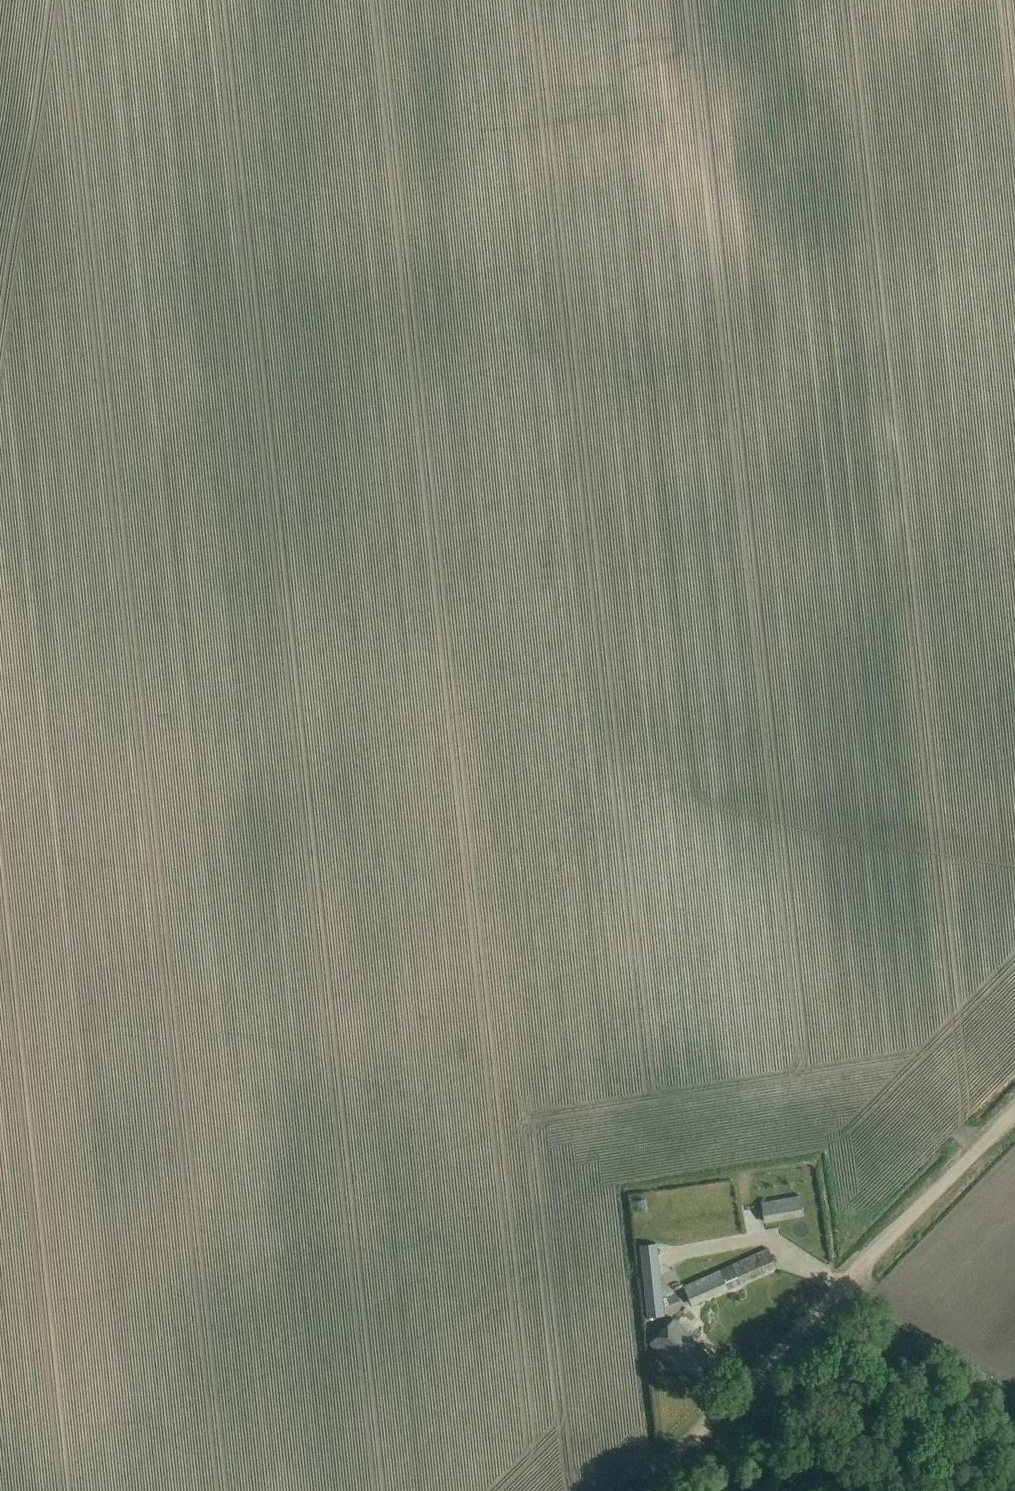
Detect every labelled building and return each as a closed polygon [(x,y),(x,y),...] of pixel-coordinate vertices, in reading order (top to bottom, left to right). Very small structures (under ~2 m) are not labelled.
[(764,1224),(804,1217),(800,1196),(760,1204),(764,1224)] [(692,1307),(777,1268),(768,1250),(684,1289),(692,1307)] [(649,1318),(666,1316),(663,1291),(646,1293),(649,1318)] [(717,1368),(712,1363),(715,1360),(675,1320),(651,1344),(679,1372),(684,1367),(701,1384),(717,1368)]
